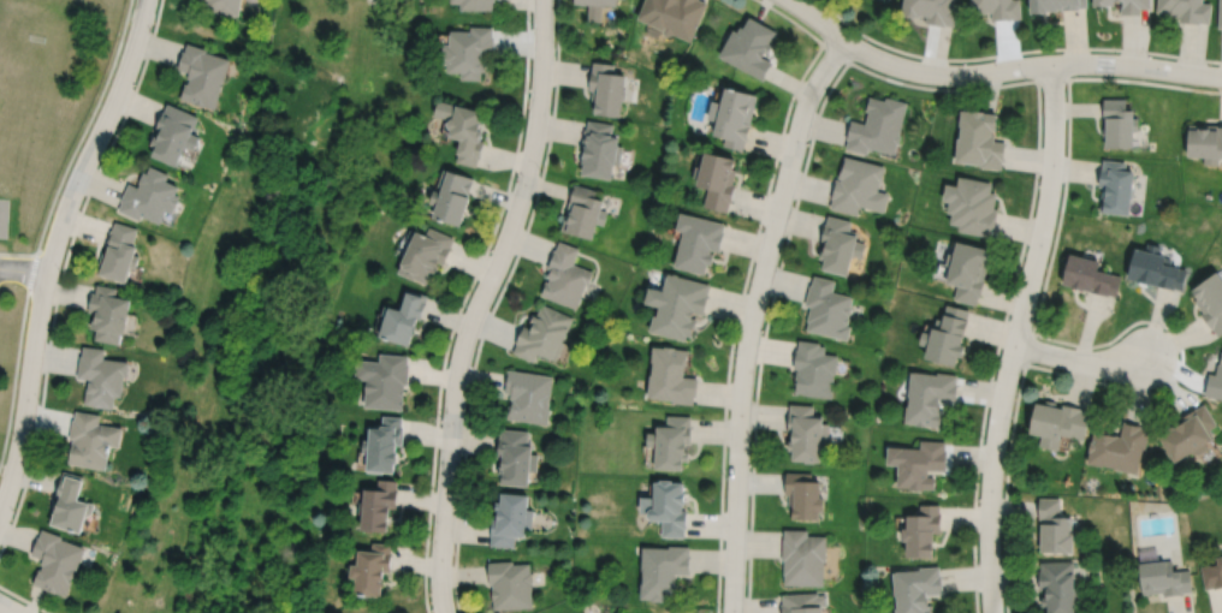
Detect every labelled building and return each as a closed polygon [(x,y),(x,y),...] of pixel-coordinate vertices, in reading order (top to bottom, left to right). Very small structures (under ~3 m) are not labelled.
[(201,7),(215,10),(237,13),(237,12),(239,12),(241,0),(202,0),(201,7)] [(462,1),(461,7),(493,8),(493,0),(451,0),(462,1)] [(581,1),(581,2),(588,2),(588,1),(591,1),(591,19),(603,19),(604,1),(621,2),(621,0),(576,0),(581,1)] [(690,40),(707,1),(705,0),(646,0),(639,17),(662,26),(664,35),(672,31),(690,40)] [(901,13),(914,16),(914,14),(920,16),(920,13),(926,14),(925,22),(945,25),(945,23),(954,25),(957,5),(954,5),(955,0),(903,0),(901,13)] [(972,12),(986,12),(986,10),(992,10),(992,19),(1021,18),(1020,0),(971,0),(972,12)] [(1031,11),(1050,10),(1050,8),(1060,8),(1060,6),(1061,6),(1061,8),(1080,7),(1080,6),(1087,6),(1087,0),(1030,0),(1031,11)] [(1121,13),(1140,13),(1140,7),(1150,7),(1150,0),(1121,0),(1121,13)] [(1156,11),(1165,11),(1165,13),(1180,14),(1179,20),(1200,23),(1200,20),(1210,22),(1212,2),(1202,1),(1202,0),(1157,0),(1156,11)] [(749,14),(743,25),(740,24),(737,29),(732,26),(718,54),(763,78),(772,61),(761,55),(765,49),(769,52),(773,42),(771,41),(777,30),(749,14)] [(471,24),(471,29),(451,28),(450,42),(444,42),(444,49),(443,49),(443,59),(444,59),(444,61),(449,61),(449,70),(462,70),(462,77),(481,78),(482,70),(487,70),(487,59),(484,59),(484,54),(494,54),(496,35),(493,34),(493,25),(471,24)] [(188,41),(185,49),(183,48),(177,66),(189,70),(186,76),(190,77),(189,82),(185,81),(180,96),(194,100),(194,101),(203,105),(204,103),(215,107),(220,91),(219,90),(223,79),(224,79),(231,58),(207,49),(207,47),(188,41)] [(594,60),(593,70),(592,69),(589,88),(594,89),(592,101),(598,102),(597,112),(623,115),(629,72),(615,71),(616,63),(594,60)] [(725,85),(713,133),(725,136),(723,144),(742,149),(745,139),(747,141),(752,123),(749,123),(758,93),(725,85)] [(907,101),(886,96),(885,100),(870,95),(866,109),(868,111),(866,123),(850,119),(847,138),(848,138),(846,148),(867,153),(868,147),(895,153),(897,142),(898,142),(901,135),(900,133),(907,101)] [(1104,97),(1104,119),(1108,119),(1108,127),(1103,127),(1103,136),(1108,136),(1108,145),(1121,145),(1121,148),(1127,148),(1127,145),(1133,145),(1138,145),(1138,139),(1133,139),(1133,130),(1138,130),(1138,117),(1133,117),(1133,108),(1126,108),(1126,97),(1104,97)] [(452,126),(451,133),(462,137),(458,151),(459,151),(457,160),(477,165),(479,157),(481,157),(485,139),(481,138),(484,129),(481,127),(484,119),(482,119),(485,109),(458,102),(458,103),(439,99),(435,113),(451,117),(450,121),(451,125),(452,126)] [(167,101),(164,111),(162,109),(155,126),(160,129),(156,135),(154,133),(150,143),(155,144),(152,153),(177,163),(185,144),(194,148),(200,135),(191,131),(192,126),(194,126),(200,114),(167,101)] [(962,108),(960,124),(962,125),(961,136),(959,136),(956,160),(981,163),(981,166),(1002,168),(1003,160),(1006,160),(1008,142),(995,139),(996,133),(992,133),(993,129),(997,130),(998,113),(985,111),(985,109),(974,108),(974,109),(962,108)] [(589,119),(588,127),(586,127),(583,145),(586,147),(585,154),(583,154),(582,162),(586,163),(585,172),(613,177),(616,162),(621,163),(624,144),(621,144),(621,143),(621,142),(622,136),(613,135),(615,132),(613,132),(615,123),(589,119)] [(1187,155),(1204,155),(1203,163),(1218,163),(1218,156),(1221,156),(1221,124),(1188,123),(1187,155)] [(704,150),(700,166),(695,165),(693,175),(698,177),(696,184),(708,186),(704,206),(726,212),(729,202),(731,202),(735,184),(732,183),(735,168),(732,168),(735,157),(704,150)] [(844,155),(842,165),(841,165),(837,177),(841,178),(841,179),(836,178),(831,197),(832,197),(830,207),(858,214),(860,204),(884,210),(888,192),(877,190),(879,179),(882,180),(885,166),(844,155)] [(1104,159),(1103,167),(1102,167),(1101,185),(1103,186),(1101,210),(1128,214),(1131,198),(1133,196),(1133,190),(1132,188),(1133,169),(1125,168),(1126,161),(1104,159)] [(150,165),(147,172),(143,169),(138,181),(140,181),(138,185),(129,181),(120,200),(121,201),(118,208),(138,218),(141,214),(160,222),(165,209),(172,212),(174,204),(176,206),(180,196),(179,196),(179,194),(176,192),(178,184),(166,179),(168,173),(150,165)] [(445,167),(439,184),(444,186),(443,190),(435,188),(431,202),(438,204),(434,215),(462,225),(471,195),(469,195),(475,177),(450,168),(445,167)] [(960,175),(959,185),(948,183),(944,200),(950,201),(948,212),(953,213),(951,222),(960,224),(959,230),(991,237),(992,227),(993,227),(998,208),(995,207),(997,192),(990,191),(992,181),(960,175)] [(575,183),(562,230),(595,238),(599,222),(605,224),(610,210),(604,208),(606,198),(597,196),(598,189),(575,183)] [(680,212),(675,228),(682,231),(674,266),(704,274),(706,263),(711,264),(713,254),(710,252),(710,249),(719,251),(724,231),(723,231),(724,222),(680,212)] [(827,215),(825,224),(820,242),(825,243),(824,250),(821,249),(819,257),(824,258),(823,268),(824,268),(823,269),(846,275),(846,274),(848,274),(853,255),(862,257),(866,243),(856,240),(859,232),(849,230),(852,220),(827,215)] [(114,220),(112,230),(111,228),(106,245),(108,245),(106,251),(102,250),(99,263),(102,264),(100,273),(114,278),(113,278),(125,282),(131,266),(135,267),(138,255),(134,254),(136,245),(132,244),(138,227),(114,220)] [(429,226),(427,233),(419,230),(399,272),(414,278),(415,276),(427,282),(432,273),(435,274),(439,266),(437,264),(439,261),(445,263),(452,246),(451,245),(455,237),(429,226)] [(560,239),(557,249),(556,248),(548,267),(551,268),(548,275),(551,276),(548,281),(546,280),(541,293),(577,308),(587,284),(589,285),(594,270),(574,263),(580,248),(560,239)] [(959,240),(955,254),(949,252),(947,263),(953,266),(948,282),(959,285),(955,299),(978,304),(979,297),(981,297),(985,279),(984,279),(991,249),(959,240)] [(1134,246),(1126,278),(1174,288),(1182,290),(1187,269),(1170,264),(1171,258),(1164,257),(1164,255),(1158,252),(1161,245),(1147,243),(1145,250),(1134,246)] [(1070,252),(1063,282),(1073,285),(1073,287),(1086,291),(1086,288),(1095,291),(1095,292),(1109,296),(1110,294),(1116,296),(1122,275),(1099,269),(1102,261),(1092,258),(1093,255),(1082,252),(1082,256),(1070,252)] [(1191,290),(1197,298),(1194,300),(1203,311),(1200,314),(1211,328),(1212,328),(1218,337),(1221,334),(1221,279),(1216,270),(1191,290)] [(666,273),(663,290),(648,287),(643,302),(658,305),(656,315),(653,315),(648,332),(686,340),(687,335),(692,338),(696,319),(690,316),(692,311),(704,314),(708,294),(707,293),(710,284),(677,275),(677,274),(672,273),(672,274),(666,273)] [(814,275),(812,285),(809,284),(805,304),(811,305),(807,321),(808,321),(806,329),(847,340),(850,326),(846,325),(846,323),(848,325),(849,317),(847,317),(848,315),(849,315),(852,305),(850,305),(853,296),(832,291),(835,280),(814,275)] [(97,282),(95,291),(91,291),(88,310),(95,311),(94,319),(91,319),(90,327),(96,328),(95,339),(119,344),(121,333),(124,334),(131,298),(115,296),(117,287),(97,282)] [(409,288),(403,309),(385,304),(382,314),(386,320),(381,335),(410,345),(414,335),(415,335),(419,326),(417,325),(419,317),(422,319),(427,303),(427,302),(429,294),(409,288)] [(544,303),(542,308),(541,308),(538,315),(534,314),(530,321),(535,323),(533,328),(524,325),(516,343),(517,343),(514,351),(534,361),(539,352),(557,359),(565,341),(564,341),(570,327),(569,327),(574,317),(544,303)] [(948,304),(943,320),(937,319),(935,328),(935,327),(933,333),(924,331),(920,344),(930,346),(926,358),(956,365),(959,356),(963,357),(966,345),(962,344),(968,320),(967,319),(969,310),(948,304)] [(799,340),(797,350),(796,349),(794,368),(797,369),(797,371),(796,370),(794,383),(796,383),(795,393),(802,393),(802,394),(832,398),(834,383),(832,383),(832,374),(836,374),(838,355),(824,353),(825,346),(819,345),(820,343),(799,340)] [(83,345),(82,355),(81,355),(77,376),(89,379),(88,387),(87,386),(84,403),(93,404),(93,405),(113,409),(114,395),(121,397),(124,375),(127,376),(129,361),(103,358),(105,347),(83,345)] [(652,346),(651,362),(652,362),(651,374),(648,374),(647,398),(672,400),(672,403),(693,404),(693,397),(695,397),(698,377),(682,376),(683,371),(684,373),(684,365),(687,365),(688,350),(675,349),(675,346),(664,346),(664,347),(652,346)] [(1221,351),(1216,374),(1209,373),(1204,394),(1221,398),(1221,351)] [(357,359),(356,377),(367,379),(364,406),(403,409),(404,383),(408,383),(410,363),(408,363),(409,355),(380,352),(380,361),(357,359)] [(508,369),(504,392),(511,393),(510,398),(512,398),(511,404),(510,404),(508,418),(548,424),(551,409),(548,409),(553,375),(508,369)] [(912,371),(908,395),(910,395),(909,406),(907,406),(906,423),(917,424),(917,425),(927,427),(927,425),(941,427),(943,412),(939,411),(942,400),(956,401),(957,383),(956,383),(957,375),(937,373),(937,375),(912,371)] [(1037,403),(1031,433),(1043,436),(1040,446),(1060,451),(1063,435),(1085,440),(1091,411),(1081,410),(1081,409),(1063,404),(1063,409),(1056,407),(1057,403),(1048,400),(1046,405),(1037,403)] [(789,404),(789,413),(788,413),(787,430),(793,432),(791,440),(788,440),(788,451),(793,451),(791,460),(805,462),(805,463),(815,464),(815,463),(820,463),(821,447),(827,447),(829,424),(823,423),(823,415),(813,415),(813,405),(789,404)] [(1199,456),(1209,448),(1206,444),(1215,439),(1209,429),(1217,424),(1204,404),(1197,409),(1196,407),(1180,417),(1184,422),(1175,425),(1174,424),(1165,429),(1168,433),(1159,438),(1167,451),(1165,451),(1170,459),(1171,458),(1174,463),(1191,453),(1199,456)] [(77,410),(76,419),(73,418),(70,438),(76,439),(76,440),(73,440),(69,463),(105,469),(109,445),(119,446),(121,428),(99,423),(100,413),(77,410)] [(384,415),(382,425),(381,425),(381,428),(372,428),(370,440),(364,440),(363,452),(369,453),(367,471),(382,472),(382,471),(396,472),(396,463),(398,463),(399,452),(397,452),(397,444),(403,445),(404,425),(402,425),(403,417),(384,415)] [(666,416),(666,424),(656,423),(656,434),(646,434),(646,446),(654,447),(654,470),(682,470),(682,460),(688,462),(689,452),(684,452),(684,444),(690,444),(690,416),(666,416)] [(1096,428),(1093,441),(1092,441),(1090,452),(1091,453),(1088,464),(1104,468),(1105,465),(1117,468),(1116,470),(1137,475),(1141,450),(1145,451),(1149,429),(1140,428),(1141,425),(1125,422),(1122,435),(1111,433),(1111,432),(1096,428)] [(502,428),(500,438),(499,438),(498,457),(503,458),(503,465),(500,465),(499,474),(504,474),(503,484),(530,487),(532,471),(538,471),(539,453),(533,453),(534,446),(528,445),(529,430),(502,428)] [(921,441),(920,450),(888,447),(888,465),(898,465),(897,488),(910,488),(910,489),(924,490),(924,489),(936,489),(936,477),(927,477),(927,476),(929,476),(929,470),(947,470),(947,451),(945,451),(945,441),(921,441)] [(63,471),(55,495),(59,496),(58,504),(57,504),(51,524),(81,532),(85,516),(91,513),(95,505),(77,499),(83,477),(63,471)] [(785,472),(784,494),(789,494),(788,510),(793,510),(793,519),(819,520),(819,512),(824,512),(824,498),(820,498),(820,482),(811,482),(812,474),(785,472)] [(379,480),(378,489),(364,488),(362,531),(388,532),(390,507),(397,508),(398,489),(397,488),(398,481),(379,480)] [(649,522),(662,522),(662,537),(684,537),(684,529),(686,529),(686,511),(682,511),(682,505),(683,505),(683,493),(682,493),(683,483),(671,483),(671,481),(659,481),(659,483),(653,483),(653,498),(639,498),(639,513),(646,513),(646,518),(649,522)] [(503,493),(502,502),(497,501),(496,511),(498,512),(498,518),(492,518),(491,536),(492,537),(491,547),(515,548),(516,536),(527,537),(527,529),(533,529),(534,510),(529,510),(530,495),(503,493)] [(1039,499),(1039,519),(1044,519),(1044,524),(1043,524),(1043,554),(1075,554),(1075,534),(1072,534),(1072,518),(1060,518),(1061,499),(1039,499)] [(920,505),(920,516),(908,516),(908,530),(904,530),(904,543),(908,543),(908,559),(935,559),(935,532),(941,532),(941,513),(939,513),(941,505),(920,505)] [(43,529),(40,537),(38,536),(32,554),(43,559),(42,564),(45,565),(42,570),(40,569),(35,584),(48,589),(48,590),(58,594),(59,594),(70,597),(75,582),(73,582),(78,570),(79,571),(88,548),(63,538),(64,536),(43,529)] [(784,530),(783,540),(782,540),(782,561),(783,561),(783,575),(784,575),(784,585),(823,587),(824,561),(825,561),(826,536),(807,536),(807,530),(784,530)] [(373,542),(372,552),(360,550),(358,566),(352,566),(351,579),(357,579),(356,596),(381,597),(382,588),(385,588),(385,578),(384,578),(385,572),(391,572),(393,553),(392,553),(392,544),(373,542)] [(688,546),(669,546),(669,548),(641,548),(641,572),(642,572),(641,579),(639,579),(637,588),(640,588),(640,600),(651,600),(651,602),(663,602),(663,601),(676,601),(677,584),(674,584),(675,573),(689,573),(690,555),(688,555),(688,546)] [(1205,590),(1214,588),(1214,589),(1221,587),(1221,557),(1216,558),(1217,564),(1200,567),(1205,590)] [(488,563),(490,584),(493,584),(493,588),(492,588),(493,601),(494,601),(494,609),(533,607),(532,584),(533,584),(533,572),(530,572),(530,563),(514,564),(512,560),(488,563)] [(1139,565),(1143,595),(1163,593),(1163,596),(1181,595),(1181,593),(1192,591),(1190,570),(1179,572),(1173,573),(1171,561),(1139,565)] [(1040,563),(1042,571),(1039,571),(1040,590),(1046,590),(1046,597),(1043,597),(1043,607),(1048,607),(1048,612),(1076,612),(1075,575),(1074,575),(1074,563),(1040,563)] [(920,569),(920,571),(892,573),(895,597),(897,597),(897,609),(896,609),(896,612),(933,612),(932,606),(929,606),(929,597),(943,596),(942,576),(941,576),(939,566),(920,569)] [(782,595),(782,605),(781,605),(781,612),(822,612),(821,606),(826,606),(825,595),(817,595),(817,594),(782,595)]
